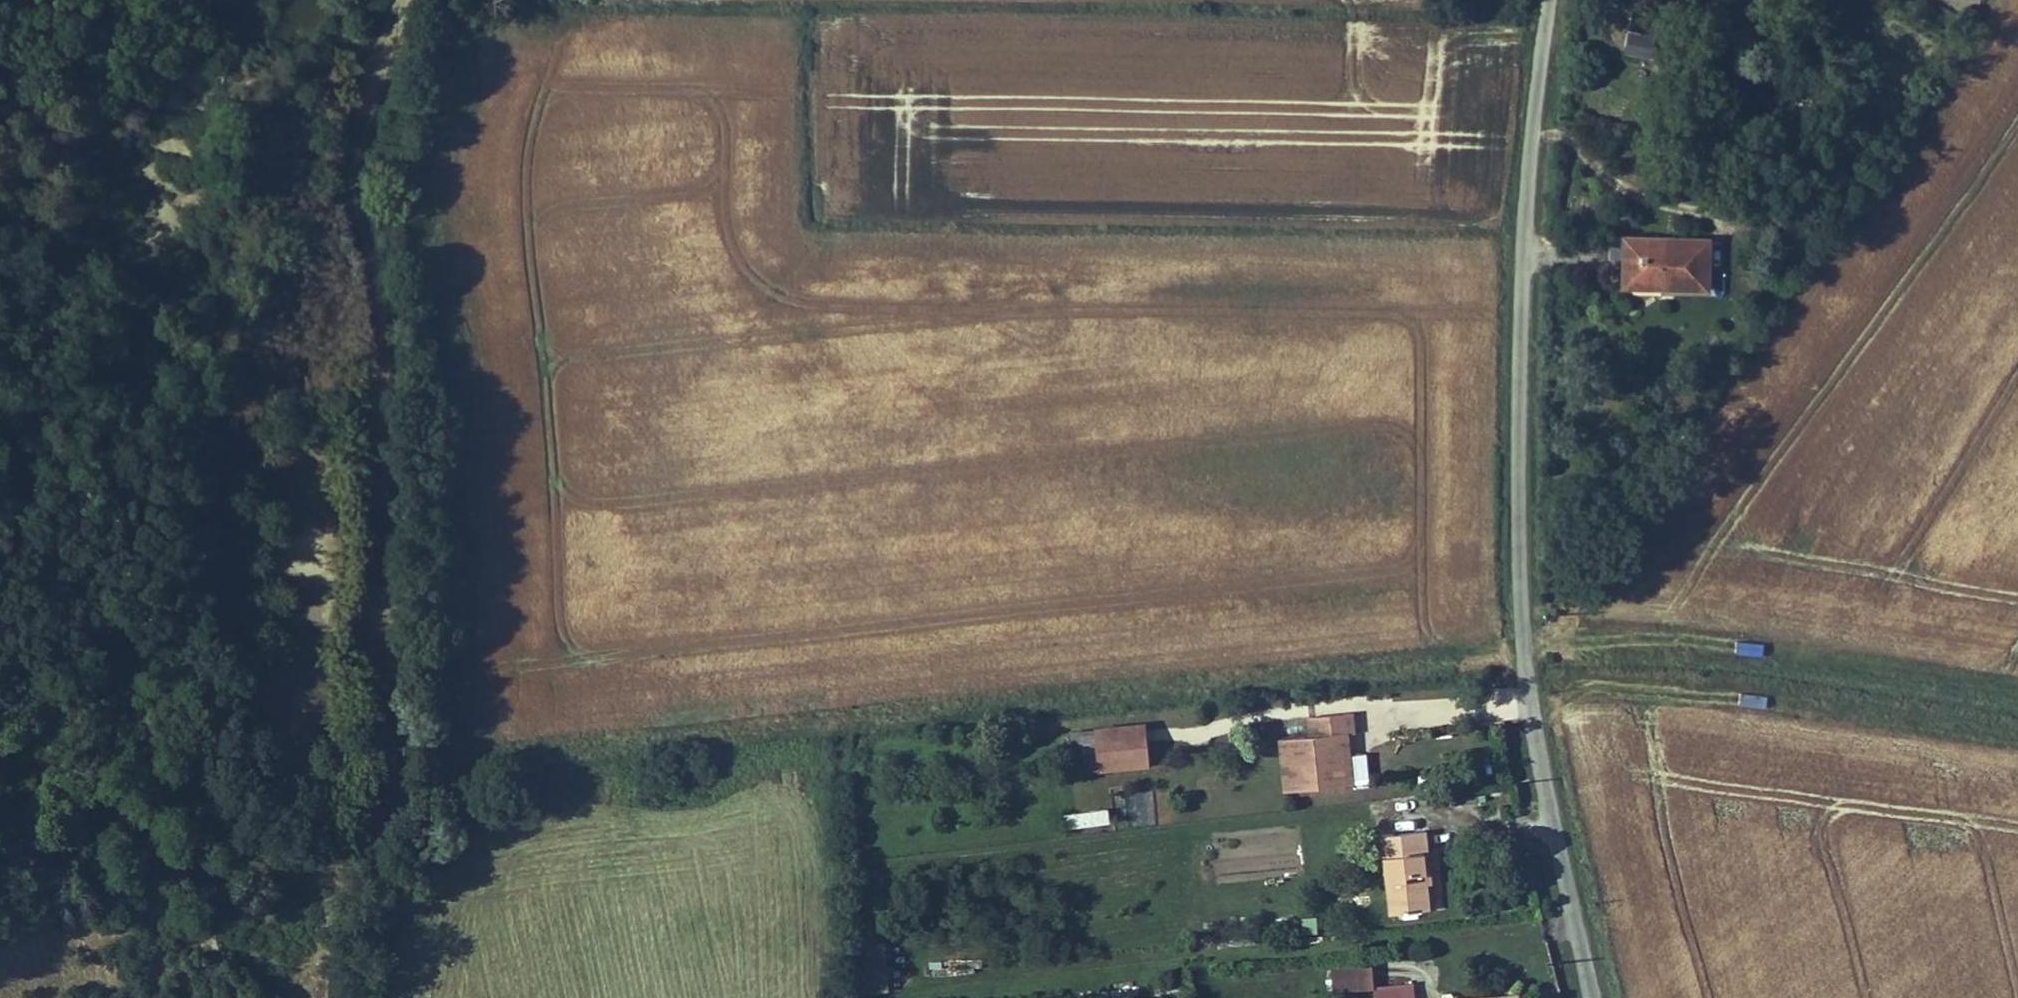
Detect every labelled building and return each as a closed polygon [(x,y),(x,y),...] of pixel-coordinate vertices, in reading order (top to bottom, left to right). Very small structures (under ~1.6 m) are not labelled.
[(1634,8),(1624,50),(1653,58),(1663,16),(1634,8)] [(1712,236),(1626,234),(1625,286),(1711,288),(1712,236)] [(1346,783),(1343,751),(1352,750),(1351,734),(1357,734),(1355,708),(1311,712),(1313,730),(1283,733),(1288,788),(1346,783)] [(1094,727),(1099,769),(1151,763),(1146,721),(1094,727)] [(1355,783),(1352,750),(1343,751),(1346,783),(1355,783)] [(1356,779),(1369,779),(1367,757),(1354,757),(1356,779)] [(1142,787),(1118,788),(1119,825),(1143,824),(1142,787)] [(1063,830),(1111,822),(1108,806),(1061,814),(1063,830)] [(1430,907),(1427,878),(1434,877),(1429,827),(1385,831),(1393,911),(1430,907)] [(1303,933),(1318,932),(1317,914),(1302,915),(1303,933)] [(1373,954),(1332,957),(1334,988),(1375,985),(1375,984),(1373,954)] [(1375,984),(1375,985),(1376,997),(1417,997),(1416,981),(1375,984)]
